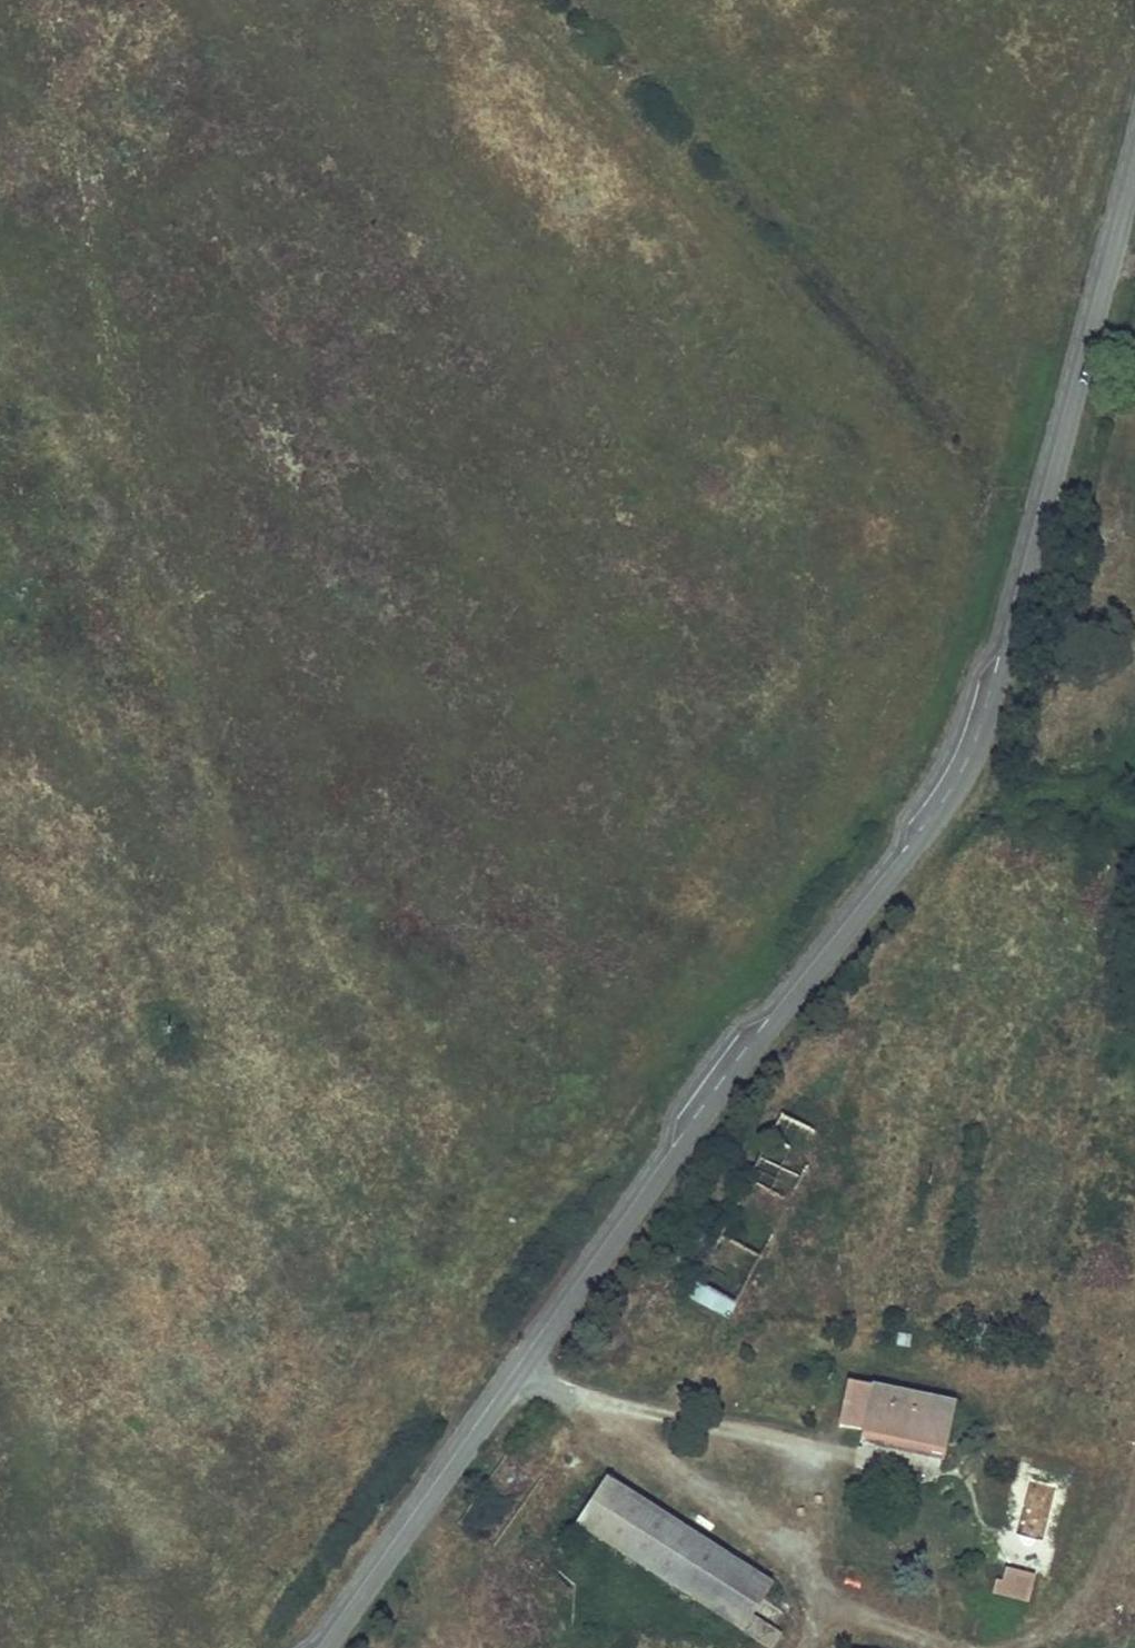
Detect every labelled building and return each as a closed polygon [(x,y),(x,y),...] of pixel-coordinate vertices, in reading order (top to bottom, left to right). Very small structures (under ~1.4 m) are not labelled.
[(696,1283),(689,1297),(729,1319),(736,1305),(696,1283)] [(909,1347),(911,1336),(899,1334),(897,1346),(909,1347)] [(954,1405),(849,1382),(839,1427),(862,1432),(861,1435),(902,1444),(903,1437),(915,1439),(913,1446),(944,1453),(954,1405)] [(915,1439),(903,1437),(902,1444),(913,1446),(915,1439)] [(774,1585),(607,1477),(575,1526),(742,1634),(743,1633),(753,1616),(774,1585)] [(1035,1580),(1005,1573),(1002,1586),(996,1584),(993,1595),(1029,1603),(1035,1580)] [(778,1632),(753,1616),(743,1633),(767,1647),(773,1647),(781,1634),(778,1632)]
